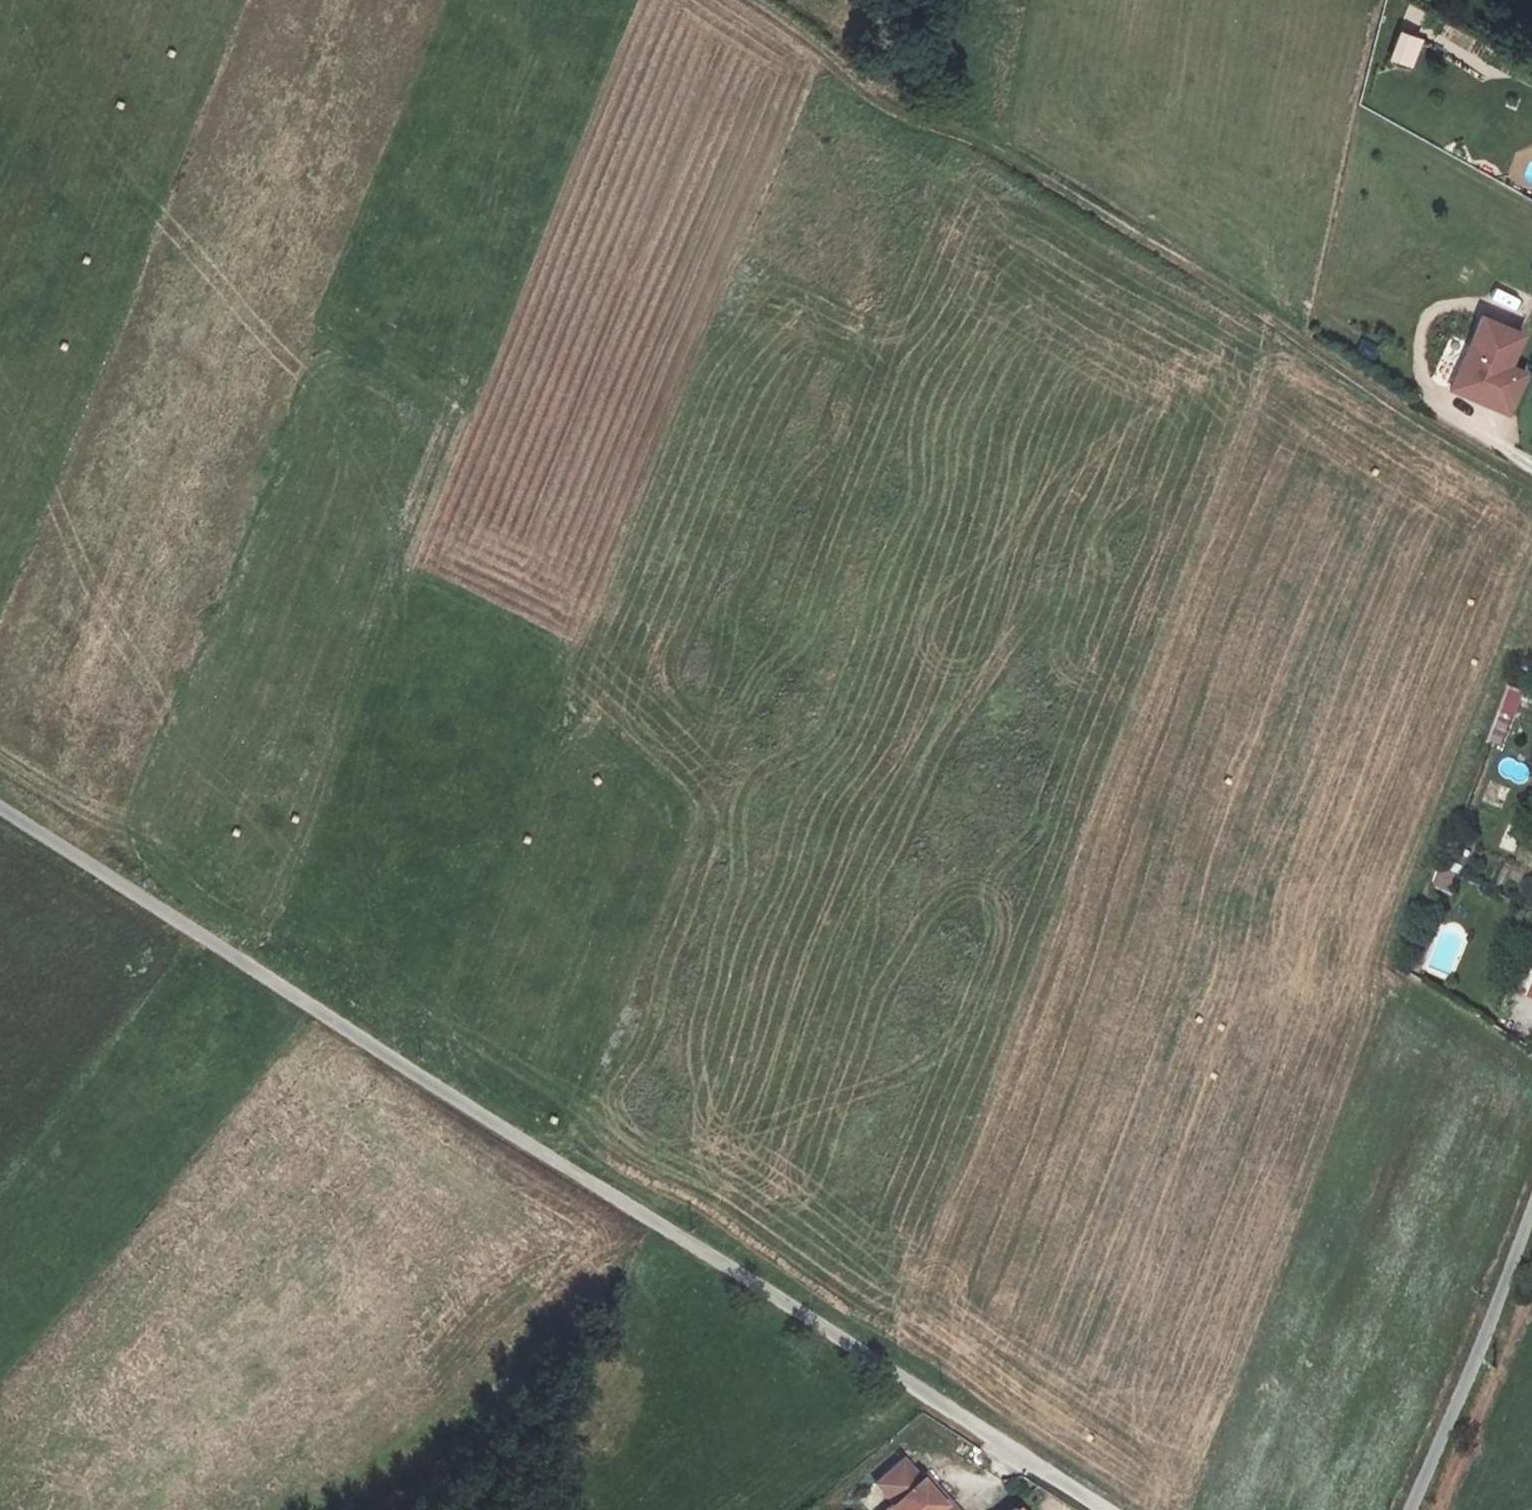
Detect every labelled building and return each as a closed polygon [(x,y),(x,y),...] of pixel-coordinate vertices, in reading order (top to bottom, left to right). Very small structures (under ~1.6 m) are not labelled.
[(1415,68),(1425,38),(1400,29),(1389,59),(1415,68)] [(1523,330),(1477,312),(1445,389),(1509,417),(1526,369),(1512,363),(1523,330)] [(1514,736),(1528,696),(1513,690),(1499,730),(1514,736)] [(1442,864),(1436,891),(1460,896),(1465,868),(1442,864)] [(905,1461),(879,1484),(896,1504),(890,1509),(891,1509),(955,1509),(937,1489),(933,1493),(923,1482),(905,1461)] [(927,1478),(923,1482),(933,1493),(937,1489),(927,1478)]
